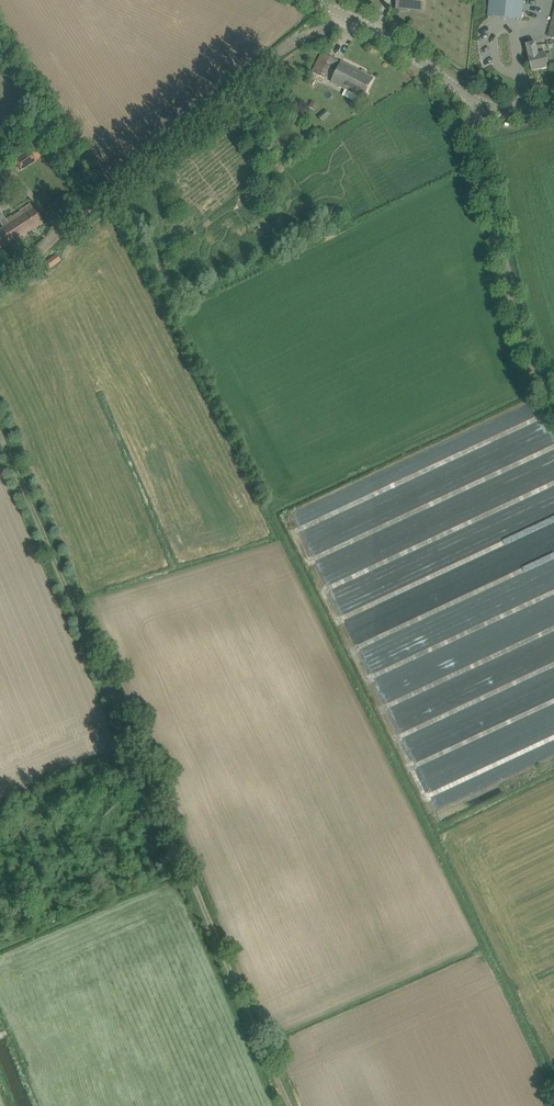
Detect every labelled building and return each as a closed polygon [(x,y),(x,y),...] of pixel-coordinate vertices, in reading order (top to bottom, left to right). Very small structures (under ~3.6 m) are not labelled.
[(397,9),(406,9),(406,7),(423,9),(424,0),(398,0),(397,9)] [(490,9),(522,12),(523,1),(513,0),(490,0),(490,9)] [(529,57),(530,61),(533,71),(549,67),(546,53),(538,55),(535,43),(526,45),(529,57)] [(322,52),(312,72),(316,74),(314,78),(319,81),(322,82),(324,78),(329,67),(335,69),(339,61),(334,58),(322,52)] [(342,62),(337,72),(332,82),(356,95),(354,100),(361,103),(373,78),(342,62)] [(309,106),(314,110),(317,105),(311,102),(309,106)] [(318,117),(322,122),(331,114),(326,110),(318,117)] [(15,161),(22,171),(36,161),(29,151),(15,161)] [(44,222),(38,212),(34,207),(34,208),(31,203),(19,210),(20,212),(12,217),(11,216),(0,223),(3,227),(0,230),(0,250),(44,222)] [(45,263),(49,268),(61,260),(57,254),(45,263)]
